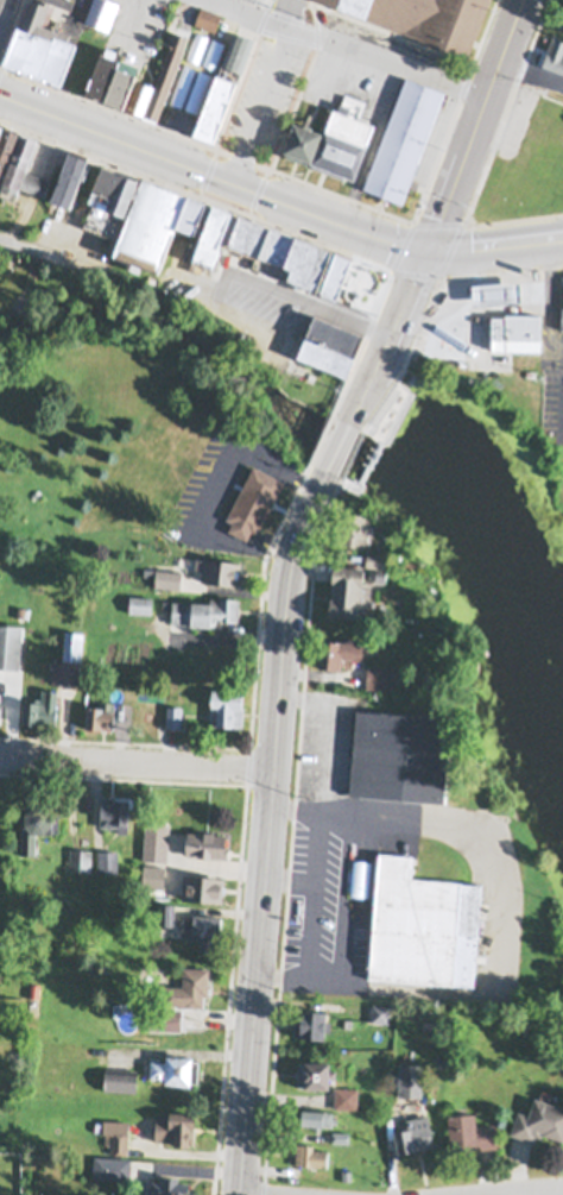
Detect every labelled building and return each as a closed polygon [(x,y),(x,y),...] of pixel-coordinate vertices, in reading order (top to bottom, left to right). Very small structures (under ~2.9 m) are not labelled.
[(21,21),(29,0),(49,0),(49,2),(53,5),(48,21),(58,25),(58,24),(71,29),(69,34),(75,37),(61,77),(4,56),(18,18),(20,19),(19,20),(21,21)] [(86,18),(92,0),(119,0),(109,27),(86,18)] [(166,26),(177,0),(187,0),(200,5),(184,45),(171,40),(169,44),(163,42),(169,27),(166,26)] [(468,52),(329,0),(488,0),(468,52)] [(201,6),(221,13),(215,30),(195,24),(201,6)] [(128,105),(126,105),(127,102),(128,103),(138,76),(156,83),(171,43),(184,48),(171,82),(184,87),(186,81),(188,81),(189,77),(196,80),(198,76),(211,82),(217,67),(220,67),(235,29),(254,36),(239,75),(238,74),(215,133),(171,118),(171,120),(143,109),(140,117),(126,112),(128,105)] [(557,34),(562,36),(562,70),(542,62),(552,34),(556,36),(557,34)] [(86,86),(102,45),(120,54),(121,51),(140,59),(137,68),(137,67),(124,99),(105,92),(105,93),(86,86)] [(365,187),(403,201),(445,90),(407,76),(365,187)] [(334,106),(325,130),(315,161),(355,177),(375,121),(334,106)] [(295,118),(325,130),(315,161),(285,150),(295,118)] [(19,127),(0,176),(0,133),(5,121),(19,127)] [(13,197),(0,193),(0,190),(2,185),(1,184),(4,177),(2,177),(21,128),(37,133),(25,168),(50,177),(44,193),(20,183),(18,190),(17,190),(13,197)] [(87,156),(90,158),(83,172),(81,171),(69,200),(51,193),(70,144),(88,151),(87,156)] [(103,158),(139,172),(125,209),(124,209),(114,235),(83,224),(93,200),(88,197),(103,158)] [(208,196),(194,228),(177,222),(175,229),(175,228),(158,268),(143,260),(139,269),(128,264),(131,257),(114,249),(144,172),(188,190),(189,188),(208,196)] [(236,209),(224,245),(292,268),(287,279),(323,293),(337,246),(236,209)] [(337,246),(356,254),(339,298),(323,293),(337,246)] [(473,279),(520,277),(521,297),(473,298),(473,279)] [(315,310),(363,329),(354,352),(355,352),(348,372),(298,352),(306,332),(315,310)] [(542,310),(540,347),(493,346),(493,344),(492,344),(493,312),(506,313),(506,310),(542,310)] [(409,403),(402,399),(391,421),(398,425),(409,403)] [(255,459),(285,476),(258,529),(252,527),(247,535),(228,526),(233,516),(227,514),(255,459)] [(339,508),(371,510),(368,543),(336,541),(339,508)] [(368,548),(388,549),(387,565),(366,564),(368,548)] [(241,558),(239,583),(201,578),(203,566),(195,566),(196,554),(203,555),(203,554),(241,558)] [(335,592),(336,577),(334,576),(335,559),(365,561),(363,568),(372,570),(369,611),(330,609),(331,592),(335,592)] [(144,566),(182,568),(181,586),(154,585),(156,574),(144,573),(144,566)] [(377,566),(386,567),(386,579),(375,579),(377,566)] [(129,593),(152,596),(152,612),(128,611),(129,593)] [(172,599),(192,599),(192,598),(210,598),(210,596),(220,596),(220,595),(236,595),(236,596),(239,596),(239,619),(234,619),(234,617),(217,617),(217,618),(216,618),(216,625),(210,625),(210,623),(191,623),(191,622),(172,621),(172,599)] [(19,668),(0,667),(0,622),(23,624),(19,668)] [(53,663),(58,663),(58,660),(62,660),(64,629),(82,631),(78,684),(51,681),(53,663)] [(343,637),(344,637),(346,634),(365,636),(362,656),(343,654),(343,652),(342,652),(341,666),(320,663),(322,634),(344,636),(343,637)] [(368,662),(396,665),(393,687),(366,685),(368,662)] [(243,687),(242,725),(232,725),(232,724),(219,723),(217,724),(210,724),(211,686),(243,687)] [(57,688),(56,723),(21,722),(23,698),(36,699),(36,697),(40,698),(42,687),(57,688)] [(134,705),(122,704),(125,692),(135,693),(134,705)] [(167,704),(169,704),(169,694),(181,694),(179,705),(183,705),(182,727),(166,727),(167,704)] [(86,725),(87,703),(101,704),(101,699),(114,699),(114,709),(115,709),(114,722),(108,722),(108,721),(106,721),(105,722),(102,722),(102,727),(86,725)] [(445,792),(447,792),(447,799),(348,792),(349,784),(356,706),(451,713),(445,792)] [(102,799),(102,795),(129,797),(128,825),(127,831),(119,831),(119,824),(101,824),(102,815),(101,815),(101,799),(102,799)] [(52,812),(59,812),(59,830),(45,829),(44,830),(36,830),(36,853),(21,851),(23,823),(21,823),(21,811),(25,811),(25,809),(33,801),(45,801),(52,810),(52,812)] [(146,823),(169,824),(166,860),(144,858),(146,823)] [(186,844),(184,844),(185,836),(188,836),(188,830),(204,831),(204,829),(214,829),(214,832),(227,832),(226,844),(228,844),(228,857),(186,854),(186,844)] [(70,848),(91,849),(91,869),(70,869),(70,848)] [(97,872),(97,850),(118,850),(119,870),(97,872)] [(378,860),(379,851),(411,853),(410,878),(461,881),(461,879),(481,880),(474,982),(369,975),(371,960),(378,860)] [(150,886),(141,886),(144,863),(165,866),(164,887),(163,887),(163,893),(150,892),(150,886)] [(202,898),(202,899),(192,899),(192,898),(182,897),(183,873),(223,875),(222,900),(202,898)] [(158,904),(158,901),(175,901),(175,924),(157,924),(157,913),(154,913),(154,904),(158,904)] [(220,930),(220,935),(215,935),(214,948),(201,946),(201,937),(182,936),(183,916),(194,917),(194,912),(221,914),(220,930)] [(183,983),(184,966),(209,966),(209,993),(205,993),(204,1005),(178,1005),(178,1004),(164,1002),(164,983),(183,983)] [(373,1002),(390,1004),(388,1020),(372,1019),(373,1002)] [(164,1029),(164,1031),(158,1031),(158,1029),(146,1027),(146,1006),(182,1007),(181,1029),(164,1029)] [(325,1019),(331,1020),(330,1030),(325,1030),(324,1037),(299,1034),(301,1032),(295,1032),(296,1010),(302,1010),(302,1007),(327,1008),(325,1019)] [(531,1014),(530,1023),(529,1030),(520,1030),(521,1014),(531,1014)] [(192,1057),(200,1057),(198,1080),(191,1078),(191,1081),(186,1081),(186,1084),(179,1084),(179,1081),(165,1080),(165,1076),(150,1075),(151,1058),(166,1058),(166,1052),(192,1054),(192,1057)] [(298,1083),(298,1061),(305,1061),(305,1058),(330,1058),(330,1067),(336,1068),(336,1076),(329,1076),(329,1084),(318,1084),(318,1087),(308,1087),(308,1084),(305,1084),(305,1083),(298,1083)] [(400,1062),(423,1063),(422,1095),(398,1094),(400,1062)] [(106,1065),(137,1068),(135,1090),(105,1088),(106,1065)] [(335,1086),(358,1086),(358,1107),(335,1107),(335,1086)] [(536,1095),(562,1105),(562,1139),(543,1131),(540,1136),(536,1133),(533,1140),(510,1132),(518,1109),(529,1113),(536,1095)] [(333,1117),(337,1117),(337,1122),(333,1122),(333,1125),(322,1125),(322,1124),(321,1124),(321,1127),(314,1128),(314,1122),(302,1122),(302,1121),(298,1121),(298,1108),(303,1108),(303,1107),(323,1108),(323,1109),(333,1109),(333,1117)] [(175,1139),(156,1138),(157,1112),(170,1112),(170,1108),(196,1109),(196,1124),(190,1124),(190,1143),(175,1143),(175,1139)] [(466,1149),(451,1150),(448,1113),(476,1111),(477,1124),(495,1122),(498,1146),(466,1150),(466,1149)] [(415,1147),(399,1151),(394,1130),(409,1126),(406,1118),(429,1114),(434,1144),(415,1147)] [(103,1131),(103,1118),(129,1119),(127,1152),(110,1151),(112,1131),(103,1131)] [(333,1130),(350,1131),(349,1143),(333,1141),(333,1130)] [(308,1163),(297,1163),(297,1141),(314,1143),(314,1147),(328,1149),(328,1165),(308,1164),(308,1163)] [(95,1153),(132,1156),(131,1178),(94,1176),(95,1153)] [(198,1191),(198,1194),(152,1194),(152,1191),(147,1191),(147,1182),(153,1182),(153,1177),(164,1177),(164,1174),(178,1174),(178,1178),(190,1180),(189,1190),(198,1191)]
